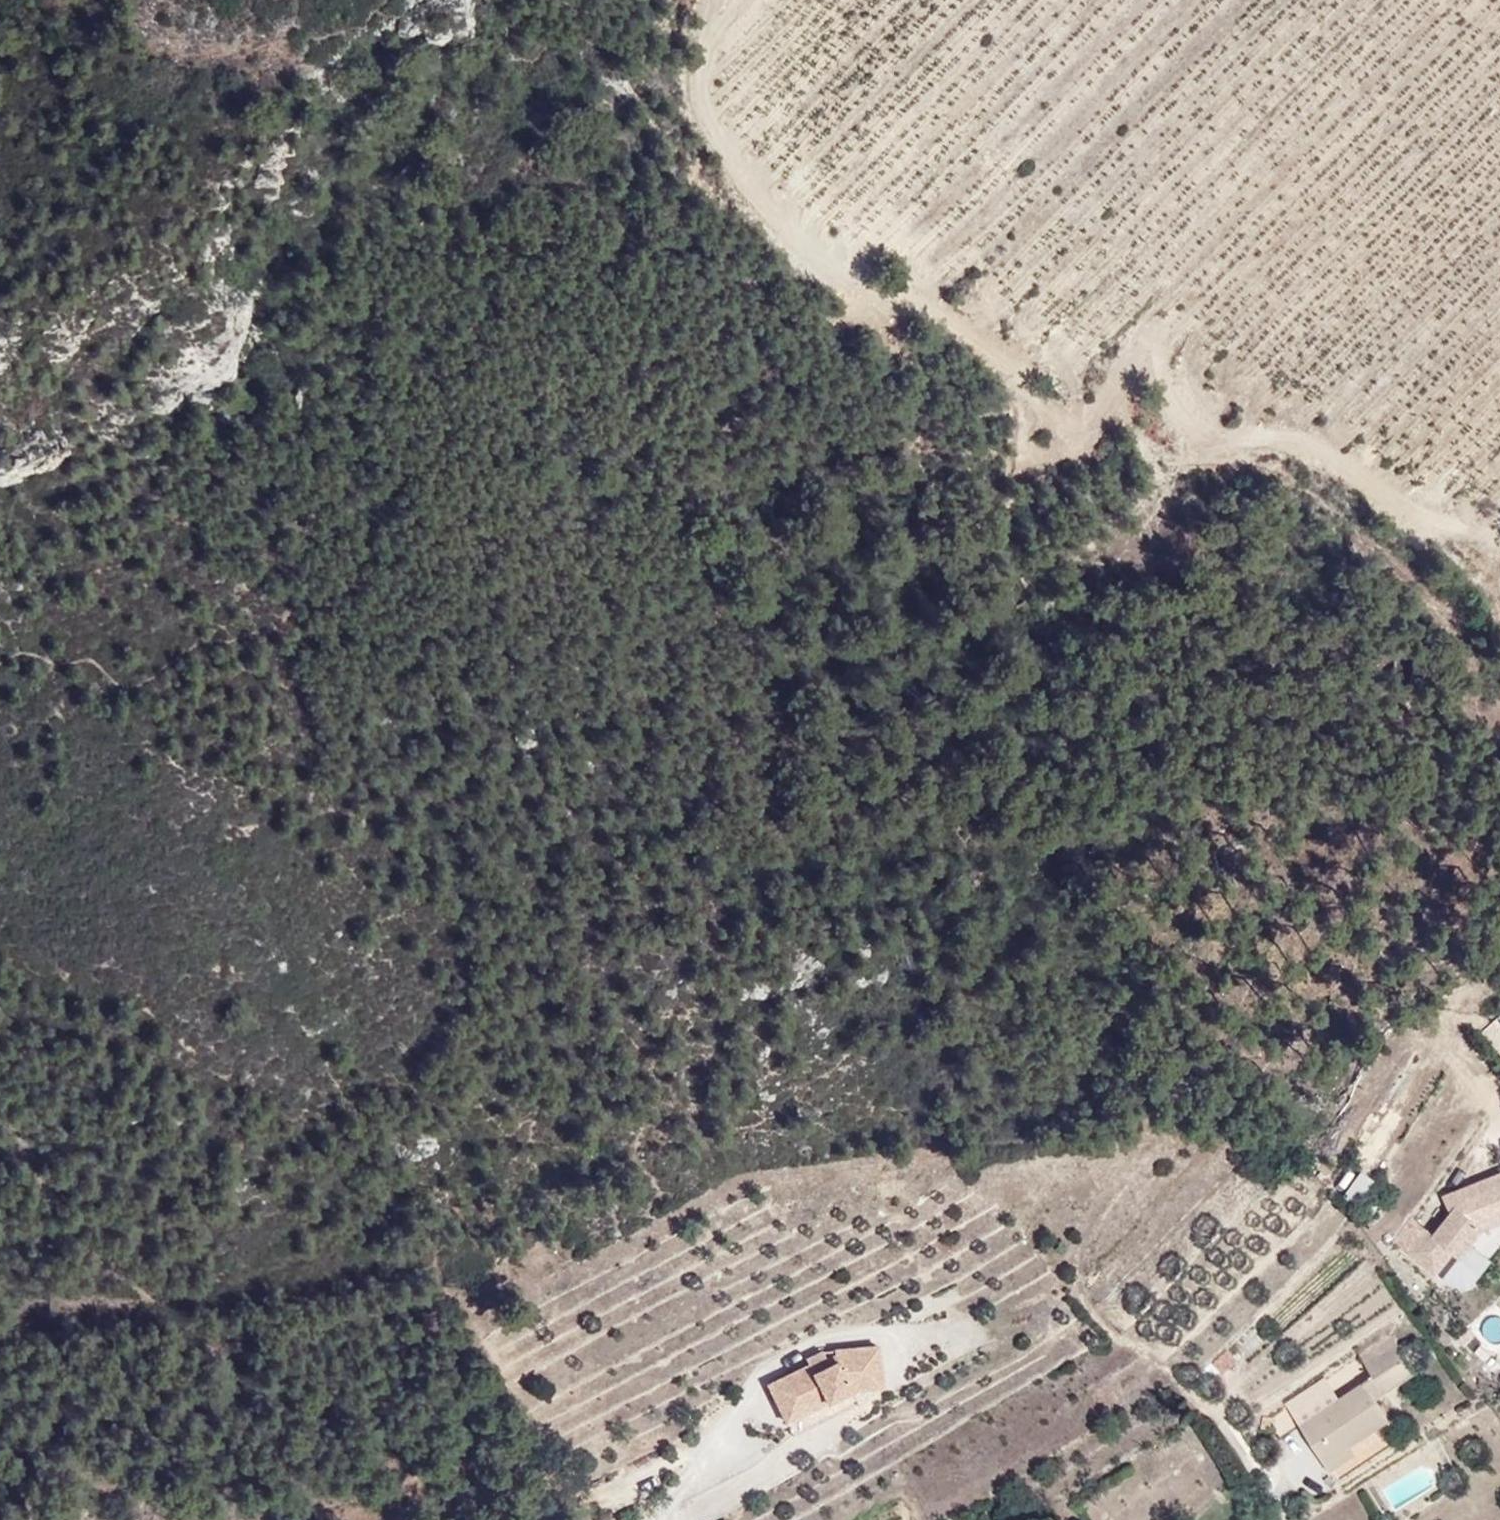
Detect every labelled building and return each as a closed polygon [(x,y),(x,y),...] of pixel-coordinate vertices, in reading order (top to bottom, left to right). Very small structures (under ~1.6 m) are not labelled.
[(1469,1156),(1471,1165),(1438,1208),(1426,1201),(1409,1221),(1436,1244),(1456,1223),(1461,1227),(1487,1196),(1499,1190),(1499,1144),(1469,1156)] [(1355,1207),(1373,1182),(1357,1171),(1340,1197),(1355,1207)] [(1380,1345),(1405,1329),(1415,1322),(1402,1300),(1366,1320),(1380,1345)] [(1414,1347),(1405,1329),(1380,1345),(1390,1362),(1414,1347)] [(767,1392),(783,1427),(819,1410),(828,1409),(860,1394),(883,1391),(876,1344),(835,1350),(765,1382),(767,1392)] [(1329,1423),(1351,1410),(1391,1387),(1370,1349),(1307,1386),(1329,1423)] [(1358,1420),(1351,1410),(1329,1423),(1334,1433),(1358,1420)]
